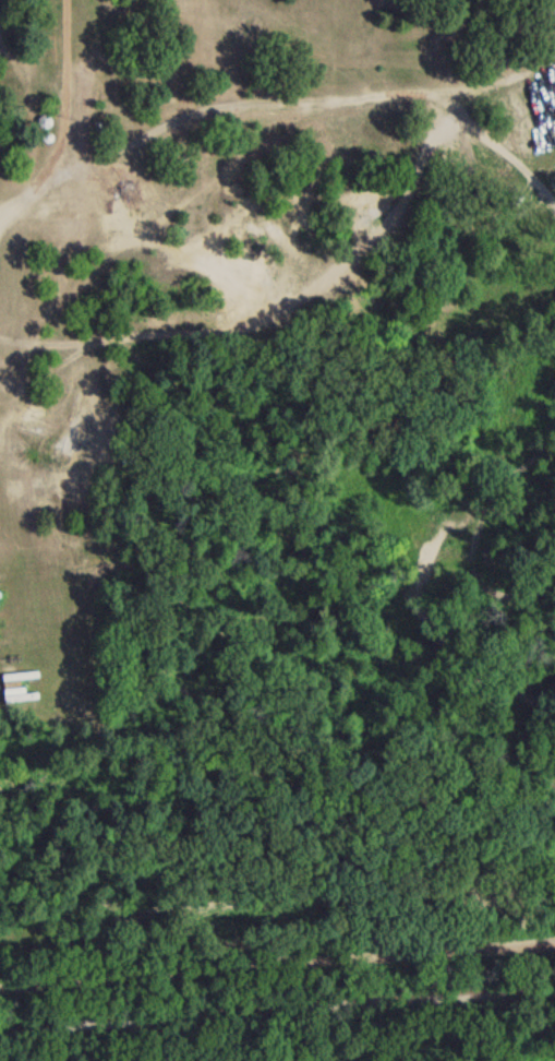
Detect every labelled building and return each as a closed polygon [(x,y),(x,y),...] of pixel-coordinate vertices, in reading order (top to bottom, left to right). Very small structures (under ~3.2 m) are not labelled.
[(22,692),(1,696),(4,709),(24,705),(22,692)]
